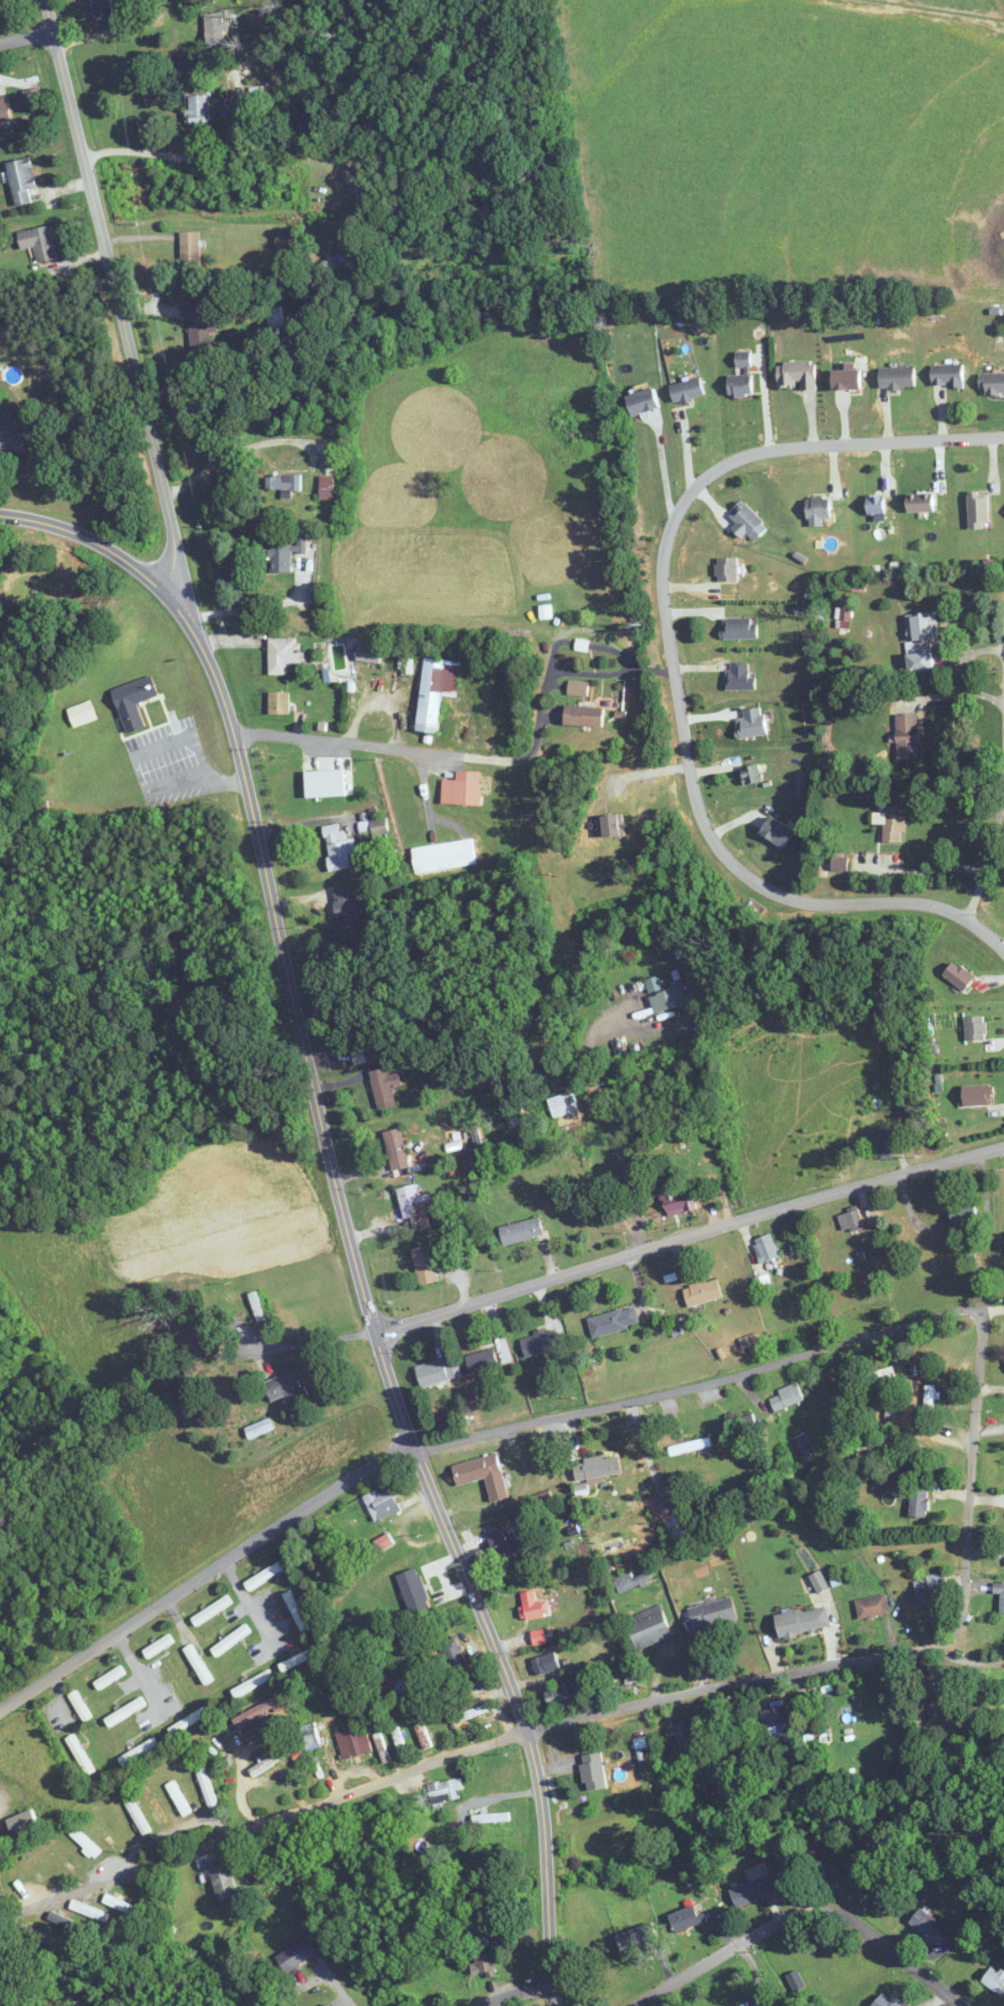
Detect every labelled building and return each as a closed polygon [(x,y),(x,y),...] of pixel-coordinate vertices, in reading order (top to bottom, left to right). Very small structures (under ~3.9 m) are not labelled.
[(110,0),(92,0),(96,16),(113,12),(110,0)] [(206,48),(224,48),(223,13),(205,14),(206,48)] [(209,96),(188,96),(188,124),(209,124),(209,96)] [(0,99),(0,123),(10,121),(7,97),(0,99)] [(32,202),(29,189),(37,186),(30,157),(7,163),(17,205),(32,202)] [(36,264),(57,261),(52,226),(19,230),(21,250),(34,248),(36,264)] [(200,231),(181,231),(181,271),(200,271),(200,231)] [(292,248),(292,232),(276,232),(276,248),(292,248)] [(360,253),(356,245),(315,266),(319,273),(360,253)] [(286,327),(284,307),(267,308),(269,329),(286,327)] [(751,395),(751,352),(737,352),(738,374),(729,374),(729,396),(751,395)] [(778,362),(778,385),(801,384),(801,389),(816,389),(815,361),(778,362)] [(932,386),(963,386),(963,365),(932,365),(932,386)] [(915,387),(915,368),(880,368),(880,387),(915,387)] [(833,388),(861,388),(861,369),(833,369),(833,388)] [(1003,393),(1003,373),(981,373),(981,393),(1003,393)] [(670,386),(675,404),(705,395),(699,377),(670,386)] [(627,396),(633,415),(660,406),(654,388),(627,396)] [(25,433),(0,432),(0,453),(24,454),(25,433)] [(301,474),(268,474),(268,491),(281,491),(281,497),(292,497),(292,491),(301,491),(301,474)] [(988,493),(968,493),(968,528),(988,528),(988,493)] [(907,511),(933,511),(933,494),(907,494),(907,511)] [(885,515),(885,495),(866,495),(866,515),(885,515)] [(830,518),(830,496),(806,496),(806,518),(830,518)] [(726,512),(741,537),(748,533),(752,539),(766,531),(748,500),(726,512)] [(291,571),(291,552),(306,552),(306,538),(297,538),(297,544),(269,544),(269,571),(291,571)] [(737,557),(716,557),(716,581),(737,581),(737,557)] [(910,614),(913,653),(908,653),(909,672),(934,670),(932,643),(939,642),(937,612),(910,614)] [(757,638),(757,618),(721,618),(721,638),(757,638)] [(269,675),(288,675),(288,663),(298,663),(298,638),(269,638),(269,675)] [(381,664),(383,643),(358,641),(357,662),(381,664)] [(417,730),(438,732),(442,693),(457,695),(460,660),(424,657),(417,730)] [(138,702),(159,695),(153,676),(112,689),(127,733),(146,727),(138,702)] [(587,695),(588,682),(569,680),(568,693),(587,695)] [(270,714),(289,714),(289,692),(270,692),(270,714)] [(604,706),(565,705),(565,725),(603,726),(604,706)] [(740,739),(767,733),(762,706),(743,710),(745,717),(736,719),(740,739)] [(918,758),(918,714),(897,714),(897,758),(918,758)] [(745,784),(763,780),(759,764),(741,767),(745,784)] [(481,805),(481,771),(456,771),(456,779),(442,779),(441,804),(481,805)] [(883,813),(873,813),(873,824),(883,823),(883,842),(904,842),(903,807),(883,807),(883,813)] [(783,849),(794,833),(772,816),(760,831),(783,849)] [(351,869),(349,854),(357,853),(355,838),(344,840),(342,824),(323,827),(330,872),(351,869)] [(416,873),(476,865),(473,839),(412,848),(416,873)] [(849,858),(832,858),(832,872),(849,872),(849,858)] [(334,888),(339,931),(358,929),(353,886),(334,888)] [(943,975),(966,991),(976,977),(954,961),(943,975)] [(687,1004),(681,985),(665,990),(660,975),(646,980),(652,998),(649,999),(654,1015),(687,1004)] [(966,1041),(986,1040),(986,1016),(965,1016),(966,1041)] [(351,1050),(355,1068),(369,1065),(378,1109),(396,1105),(393,1089),(402,1086),(399,1072),(388,1075),(381,1043),(351,1050)] [(963,1105),(993,1105),(993,1086),(963,1086),(963,1105)] [(385,1132),(393,1170),(409,1167),(402,1129),(385,1132)] [(398,1188),(408,1232),(434,1226),(427,1194),(419,1196),(416,1184),(398,1188)] [(691,1192),(676,1198),(673,1188),(659,1193),(668,1218),(697,1207),(691,1192)] [(954,1207),(954,1221),(973,1220),(972,1206),(954,1207)] [(864,1225),(856,1208),(838,1216),(846,1233),(864,1225)] [(544,1236),(540,1218),(500,1227),(504,1245),(544,1236)] [(753,1240),(761,1264),(779,1257),(771,1233),(753,1240)] [(438,1282),(430,1245),(412,1249),(419,1285),(438,1282)] [(754,1279),(756,1290),(771,1287),(769,1275),(754,1279)] [(688,1306),(722,1298),(718,1279),(683,1287),(688,1306)] [(249,1294),(256,1320),(263,1318),(255,1292),(249,1294)] [(640,1324),(635,1306),(587,1318),(592,1337),(640,1324)] [(761,1344),(759,1334),(747,1336),(749,1346),(761,1344)] [(467,1353),(469,1373),(498,1370),(496,1350),(467,1353)] [(416,1367),(422,1388),(449,1380),(443,1359),(416,1367)] [(289,1405),(310,1396),(297,1368),(264,1382),(272,1401),(285,1395),(289,1405)] [(778,1389),(780,1395),(771,1398),(775,1410),(804,1401),(798,1382),(778,1389)] [(806,1456),(814,1450),(803,1433),(795,1439),(806,1456)] [(498,1453),(448,1465),(453,1487),(486,1479),(492,1502),(509,1498),(498,1453)] [(574,1461),(577,1480),(621,1474),(619,1455),(574,1461)] [(360,1499),(367,1516),(372,1514),(375,1522),(403,1511),(393,1485),(360,1499)] [(929,1518),(929,1491),(910,1491),(910,1518),(929,1518)] [(528,1567),(511,1523),(487,1532),(497,1557),(505,1554),(512,1574),(528,1567)] [(246,1584),(251,1591),(285,1568),(280,1560),(246,1584)] [(615,1581),(620,1593),(655,1580),(650,1568),(615,1581)] [(828,1588),(821,1572),(811,1576),(819,1592),(828,1588)] [(1000,1594),(1000,1613),(1003,1613),(1003,1583),(994,1583),(994,1594),(1000,1594)] [(942,1606),(941,1586),(915,1588),(916,1608),(942,1606)] [(282,1595),(304,1631),(311,1627),(289,1591),(282,1595)] [(535,1601),(535,1591),(521,1592),(523,1618),(549,1617),(548,1600),(535,1601)] [(693,1629),(737,1616),(731,1595),(687,1608),(693,1629)] [(890,1613),(886,1595),(856,1600),(860,1619),(890,1613)] [(231,1603),(226,1596),(192,1619),(197,1626),(231,1603)] [(625,1617),(636,1650),(673,1638),(662,1605),(625,1617)] [(830,1629),(827,1607),(777,1614),(780,1637),(830,1629)] [(250,1632),(246,1625),(212,1649),(217,1656),(250,1632)] [(533,1644),(545,1643),(544,1631),(532,1632),(533,1644)] [(144,1650),(148,1658),(174,1643),(169,1636),(144,1650)] [(441,1644),(454,1672),(468,1665),(456,1638),(441,1644)] [(185,1649),(206,1685),(213,1681),(192,1645),(185,1649)] [(280,1665),(284,1672),(321,1654),(317,1646),(280,1665)] [(531,1662),(539,1676),(560,1665),(552,1651),(531,1662)] [(125,1674),(120,1667),(95,1683),(100,1690),(125,1674)] [(273,1678),(268,1670),(232,1691),(237,1698),(273,1678)] [(448,1696),(454,1705),(482,1687),(476,1678),(448,1696)] [(544,1692),(550,1708),(573,1699),(567,1683),(544,1692)] [(69,1695),(84,1722),(92,1718),(76,1691),(69,1695)] [(106,1718),(109,1725),(145,1707),(142,1700),(106,1718)] [(237,1724),(273,1708),(269,1701),(234,1717),(237,1724)] [(789,1729),(784,1704),(762,1708),(767,1733),(789,1729)] [(488,1712),(486,1705),(452,1715),(455,1723),(488,1712)] [(169,1730),(174,1737),(208,1714),(203,1707),(169,1730)] [(242,1733),(247,1741),(280,1721),(275,1713),(242,1733)] [(678,1746),(695,1742),(691,1721),(669,1725),(672,1738),(676,1737),(678,1746)] [(321,1747),(314,1723),(300,1727),(306,1751),(321,1747)] [(335,1733),(343,1760),(372,1752),(364,1725),(335,1733)] [(374,1736),(383,1763),(390,1761),(380,1734),(374,1736)] [(92,1772),(75,1735),(67,1738),(85,1776),(92,1772)] [(119,1760),(124,1767),(158,1746),(154,1738),(119,1760)] [(294,1752),(289,1744),(250,1771),(254,1778),(294,1752)] [(401,1757),(407,1755),(403,1745),(398,1746),(401,1757)] [(579,1782),(605,1782),(605,1765),(579,1765),(579,1782)] [(219,1805),(202,1768),(194,1772),(212,1809),(219,1805)] [(432,1804),(463,1797),(459,1778),(428,1784),(432,1804)] [(192,1812),(174,1781),(166,1786),(184,1817),(192,1812)] [(123,1799),(143,1835),(151,1831),(131,1795),(123,1799)] [(15,1838),(40,1828),(32,1809),(7,1819),(15,1838)] [(97,1857),(103,1850),(75,1827),(69,1835),(97,1857)] [(209,1867),(219,1900),(239,1894),(229,1861),(209,1867)] [(737,1908),(772,1893),(765,1875),(729,1890),(737,1908)] [(135,1906),(108,1893),(104,1901),(131,1914),(135,1906)] [(70,1908),(106,1922),(109,1913),(73,1899),(70,1908)] [(704,1913),(699,1915),(695,1905),(669,1915),(676,1933),(707,1920),(704,1913)] [(908,1925),(948,1955),(961,1937),(921,1908),(908,1925)] [(49,1918),(63,1925),(66,1919),(51,1912),(49,1918)] [(622,1954),(659,1943),(654,1923),(616,1934),(622,1954)] [(318,1952),(307,1936),(276,1957),(286,1972),(318,1952)] [(472,1974),(485,1973),(486,1977),(497,1976),(495,1953),(470,1955),(472,1974)] [(1001,1995),(1003,1990),(1003,1972),(991,1965),(981,1984),(1001,1995)] [(888,1999),(883,1994),(871,2005),(901,2005),(891,1996),(888,1999)]
